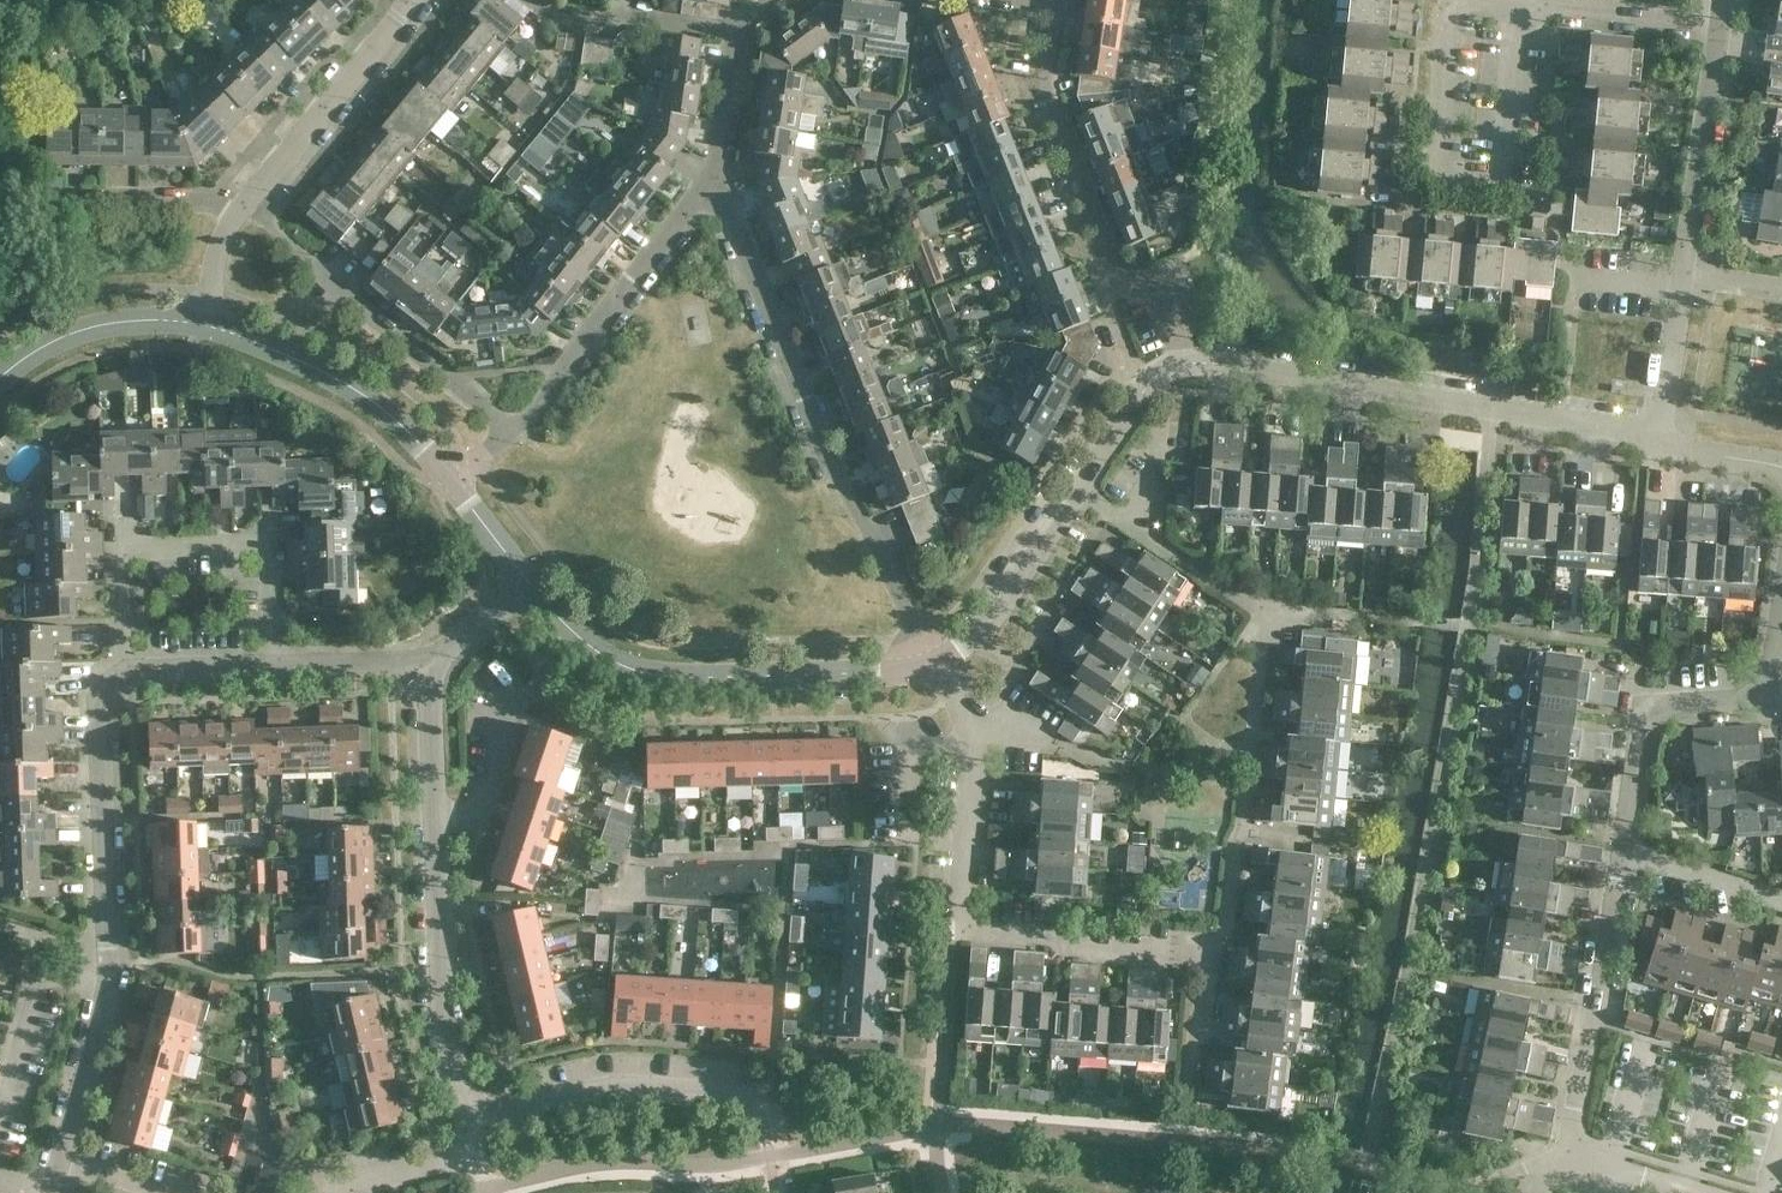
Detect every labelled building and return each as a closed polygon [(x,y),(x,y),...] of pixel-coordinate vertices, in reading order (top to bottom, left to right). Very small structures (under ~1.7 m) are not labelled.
[(277,12),(314,50),(340,24),(316,0),(289,0),(277,12)] [(340,24),(365,0),(316,0),(340,24)] [(499,0),(482,0),(470,15),(504,43),(523,20),(499,0)] [(677,0),(663,0),(661,11),(675,13),(677,0)] [(679,14),(717,20),(719,6),(728,7),(729,0),(677,0),(677,1),(681,1),(679,14)] [(872,0),(844,0),(843,7),(840,35),(854,37),(851,52),(854,52),(853,59),(863,60),(864,53),(872,0)] [(913,16),(899,14),(900,6),(883,3),(883,0),(872,0),(864,53),(907,59),(913,16)] [(1139,1),(1130,0),(1087,0),(1086,10),(1080,9),(1078,20),(1142,30),(1144,20),(1137,19),(1139,1)] [(1189,7),(1205,8),(1206,0),(1190,0),(1189,7)] [(1345,38),(1386,42),(1390,0),(1348,0),(1345,38)] [(1412,15),(1413,4),(1397,2),(1396,13),(1412,15)] [(843,7),(822,4),(791,26),(811,52),(830,38),(839,40),(840,35),(843,7)] [(1778,4),(1776,20),(1770,20),(1768,35),(1781,37),(1781,5),(1778,4)] [(262,26),(259,22),(247,34),(288,76),(314,50),(277,12),(262,26)] [(500,54),(497,52),(504,43),(470,15),(458,29),(461,32),(455,40),(489,68),(500,54)] [(968,15),(933,28),(943,54),(983,38),(979,28),(974,31),(968,15)] [(1141,39),(1142,30),(1078,20),(1077,31),(1082,32),(1080,48),(1117,53),(1131,56),(1134,38),(1141,39)] [(1410,33),(1411,25),(1411,22),(1396,21),(1394,32),(1410,33)] [(1186,25),(1185,35),(1200,37),(1201,27),(1186,25)] [(757,71),(768,73),(790,76),(791,74),(792,67),(811,52),(791,26),(761,49),(757,71)] [(631,44),(633,29),(628,29),(618,34),(614,41),(614,42),(631,44)] [(558,33),(555,49),(573,52),(576,36),(558,33)] [(237,44),(241,47),(225,62),(262,101),(288,76),(247,34),(237,44)] [(653,65),(648,82),(662,84),(699,90),(704,62),(697,61),(701,40),(664,34),(659,66),(653,65)] [(1597,90),(1597,88),(1627,91),(1627,90),(1632,38),(1590,34),(1585,88),(1597,90)] [(585,37),(581,66),(592,67),(593,68),(595,68),(599,39),(585,37)] [(983,38),(943,54),(953,80),(988,66),(982,51),(987,49),(983,38)] [(1339,90),(1369,93),(1369,95),(1381,96),(1386,42),(1345,38),(1340,89),(1339,90)] [(610,70),(614,42),(599,39),(595,68),(610,70)] [(1186,39),(1184,46),(1189,53),(1197,54),(1199,41),(1186,39)] [(474,79),(478,81),(489,68),(455,40),(449,47),(445,44),(433,59),(467,87),(474,79)] [(1580,58),(1581,51),(1581,47),(1566,45),(1565,56),(1580,58)] [(1072,63),(1070,75),(1080,76),(1077,96),(1111,93),(1128,91),(1130,82),(1113,80),(1117,53),(1080,48),(1077,64),(1072,63)] [(116,51),(109,53),(114,66),(120,64),(116,51)] [(1407,67),(1408,56),(1392,54),(1391,65),(1407,67)] [(935,57),(921,62),(925,71),(934,68),(937,62),(935,57)] [(463,99),(460,96),(467,87),(433,59),(421,74),(424,76),(418,84),(449,109),(448,110),(452,113),(463,99)] [(211,76),(208,73),(196,84),(237,125),(262,101),(225,62),(211,76)] [(1578,76),(1579,65),(1564,63),(1563,74),(1578,76)] [(1763,63),(1761,78),(1767,79),(1765,94),(1781,96),(1781,66),(1763,63)] [(942,114),(963,105),(1003,89),(999,79),(994,82),(988,66),(953,80),(940,85),(946,102),(938,105),(942,114)] [(1190,66),(1190,76),(1199,77),(1200,66),(1190,66)] [(605,80),(606,70),(595,68),(593,68),(592,67),(591,78),(605,80)] [(802,97),(805,77),(791,74),(790,76),(768,73),(766,88),(760,87),(758,99),(824,109),(826,100),(802,97)] [(1405,85),(1406,75),(1406,74),(1390,73),(1389,84),(1405,85)] [(532,91),(517,77),(510,85),(526,98),(532,91)] [(189,97),(174,112),(173,112),(195,165),(237,125),(196,84),(186,94),(189,97)] [(412,91),(409,89),(396,103),(430,132),(448,110),(449,109),(418,84),(412,91)] [(689,117),(695,118),(699,90),(662,84),(660,100),(654,99),(649,130),(685,145),(689,117)] [(503,93),(519,106),(526,98),(510,85),(503,93)] [(1197,95),(1195,85),(1183,86),(1184,96),(1197,95)] [(1369,95),(1369,93),(1339,90),(1340,89),(1327,88),(1322,141),(1364,145),(1369,95)] [(1627,91),(1597,88),(1597,90),(1592,140),(1634,144),(1639,91),(1627,90),(1627,91)] [(1003,89),(963,105),(942,114),(945,122),(967,114),(973,130),(1002,119),(1003,120),(1008,118),(1002,102),(1007,100),(1003,89)] [(1134,126),(1124,101),(1129,100),(1128,91),(1111,93),(1077,96),(1084,115),(1076,118),(1087,145),(1134,126)] [(877,109),(879,94),(859,92),(858,107),(877,109)] [(1588,110),(1588,103),(1589,99),(1573,98),(1572,109),(1588,110)] [(797,133),(800,115),(823,118),(824,109),(758,99),(757,109),(762,110),(760,127),(797,133)] [(384,118),(388,121),(381,128),(412,154),(412,153),(430,132),(396,103),(384,118)] [(1191,103),(1177,108),(1183,124),(1197,119),(1191,103)] [(1389,117),(1390,106),(1375,105),(1374,116),(1389,117)] [(48,117),(47,164),(101,164),(102,111),(81,111),(81,106),(66,106),(65,117),(48,117)] [(123,107),(123,111),(102,111),(101,164),(137,165),(138,107),(123,107)] [(153,112),(153,107),(138,107),(137,165),(195,165),(173,112),(153,112)] [(903,128),(897,112),(889,120),(886,135),(903,128)] [(1586,129),(1587,118),(1571,116),(1570,127),(1586,129)] [(956,167),(978,159),(1012,146),(1003,120),(1002,119),(973,130),(954,137),(961,154),(952,157),(956,167)] [(1388,136),(1388,128),(1389,125),(1373,123),(1372,134),(1388,136)] [(1152,148),(1149,140),(1141,143),(1134,126),(1087,145),(1097,170),(1152,148)] [(756,154),(762,155),(758,182),(796,178),(801,148),(795,147),(797,133),(760,127),(756,154)] [(879,145),(881,130),(866,127),(864,142),(879,145)] [(404,170),(416,156),(412,153),(412,154),(381,128),(375,136),(372,133),(360,148),(394,176),(401,167),(404,170)] [(649,130),(630,154),(624,148),(613,162),(624,171),(653,194),(672,171),(667,167),(685,145),(649,130)] [(558,144),(543,131),(538,136),(554,149),(558,144)] [(887,136),(881,167),(905,158),(896,133),(887,136)] [(516,151),(501,139),(494,147),(509,159),(516,151)] [(1588,191),(1587,192),(1617,195),(1617,196),(1629,197),(1634,144),(1592,140),(1588,191)] [(1755,140),(1752,163),(1766,165),(1769,142),(1755,140)] [(1317,193),(1328,194),(1359,197),(1364,145),(1322,141),(1317,193)] [(1781,195),(1781,145),(1780,144),(1772,193),(1772,194),(1781,195)] [(975,190),(988,185),(1023,171),(1012,146),(978,159),(956,167),(960,177),(969,174),(975,190)] [(1155,177),(1148,160),(1163,155),(1159,146),(1152,148),(1097,170),(1107,196),(1155,177)] [(487,155),(482,162),(495,173),(500,166),(502,168),(509,159),(494,147),(487,155)] [(390,187),(386,185),(394,176),(360,148),(347,162),(351,165),(344,172),(378,201),(390,187)] [(544,161),(528,148),(521,156),(537,169),(544,161)] [(1583,162),(1583,155),(1584,151),(1568,150),(1567,161),(1583,162)] [(1384,169),(1385,158),(1370,156),(1369,167),(1384,169)] [(596,170),(590,177),(622,203),(642,218),(649,210),(644,206),(653,194),(624,171),(613,162),(602,175),(596,170)] [(515,164),(506,174),(517,183),(525,172),(515,164)] [(894,164),(882,169),(891,191),(903,187),(894,164)] [(1581,180),(1582,169),(1567,168),(1565,179),(1581,180)] [(985,215),(998,210),(1033,197),(1023,171),(988,185),(975,190),(985,215)] [(364,211),(367,214),(378,201),(344,172),(338,180),(335,177),(323,192),(357,220),(364,211)] [(1383,187),(1384,177),(1384,176),(1368,175),(1367,186),(1383,187)] [(630,223),(635,227),(642,218),(590,177),(585,184),(602,198),(591,212),(591,213),(620,236),(630,223)] [(1155,177),(1107,196),(1117,221),(1180,196),(1187,193),(1183,183),(1161,192),(1155,177)] [(768,209),(762,212),(773,238),(808,224),(802,209),(808,207),(796,178),(758,182),(758,183),(768,209)] [(456,190),(472,204),(479,196),(463,182),(456,190)] [(911,202),(905,188),(891,194),(897,208),(911,202)] [(1617,236),(1620,208),(1616,208),(1617,196),(1617,195),(1587,192),(1588,191),(1575,189),(1571,232),(1617,236)] [(465,212),(472,204),(456,190),(449,198),(465,212)] [(323,192),(304,214),(338,243),(357,220),(323,192)] [(1772,194),(1772,193),(1763,192),(1756,239),(1781,243),(1781,195),(1772,194)] [(1162,233),(1169,214),(1186,207),(1187,193),(1180,196),(1117,221),(1127,247),(1162,233)] [(1732,194),(1730,206),(1738,208),(1740,195),(1732,194)] [(995,241),(1008,236),(1043,222),(1033,197),(998,210),(985,215),(995,241)] [(1552,215),(1562,216),(1563,203),(1550,202),(1549,211),(1552,215)] [(390,211),(407,224),(414,216),(397,203),(390,211)] [(556,220),(566,228),(608,261),(614,252),(610,249),(620,236),(591,213),(591,212),(581,204),(569,218),(562,213),(556,220)] [(1655,205),(1654,220),(1669,221),(1670,207),(1655,205)] [(1356,208),(1355,218),(1366,219),(1367,209),(1356,208)] [(407,224),(390,211),(384,219),(400,232),(407,224)] [(911,245),(928,238),(918,213),(901,220),(911,245)] [(1384,216),(1383,216),(1373,215),(1371,230),(1382,231),(1384,216)] [(1402,218),(1394,217),(1391,217),(1390,232),(1401,233),(1402,218)] [(1532,217),(1531,230),(1544,231),(1545,221),(1542,218),(1532,217)] [(608,261),(566,228),(556,220),(539,241),(586,279),(596,266),(601,270),(608,261)] [(1435,221),(1432,220),(1424,220),(1423,235),(1434,236),(1435,221)] [(1454,223),(1444,222),(1443,221),(1441,237),(1452,238),(1454,223)] [(467,222),(460,230),(470,240),(478,231),(467,222)] [(1043,222),(1008,236),(995,241),(1002,257),(993,261),(996,270),(1053,248),(1043,222)] [(783,264),(789,261),(797,281),(831,267),(819,237),(814,239),(808,224),(773,238),(783,264)] [(1487,226),(1486,226),(1476,225),(1475,240),(1486,241),(1487,226)] [(1505,228),(1497,227),(1494,226),(1493,242),(1504,243),(1505,228)] [(375,274),(364,288),(373,295),(377,291),(389,301),(413,272),(421,261),(407,249),(420,233),(412,227),(391,254),(375,274)] [(1647,238),(1648,228),(1633,227),(1632,237),(1647,238)] [(1411,241),(1396,240),(1358,236),(1354,278),(1407,283),(1411,241)] [(938,264),(928,238),(911,245),(921,271),(938,264)] [(1512,281),(1513,281),(1525,282),(1524,286),(1553,289),(1557,243),(1514,239),(1513,251),(1515,251),(1512,281)] [(381,240),(368,255),(376,261),(388,246),(381,240)] [(580,295),(576,292),(586,279),(539,241),(522,263),(573,304),(580,295)] [(1463,246),(1426,243),(1411,241),(1407,283),(1459,288),(1463,246)] [(1513,251),(1478,248),(1463,246),(1459,288),(1512,293),(1513,281),(1512,281),(1515,251),(1513,251)] [(1020,289),(1062,272),(1053,248),(996,270),(1000,279),(1007,276),(1013,292),(1020,290),(1020,289)] [(515,271),(533,285),(523,298),(552,322),(562,309),(567,312),(573,304),(522,263),(515,271)] [(801,309),(841,293),(846,291),(844,286),(847,280),(849,279),(843,263),(831,267),(797,281),(803,296),(797,298),(801,309)] [(413,272),(389,301),(402,311),(399,316),(407,323),(447,272),(439,266),(426,282),(413,272)] [(453,288),(450,285),(459,273),(452,267),(447,272),(407,323),(416,329),(419,325),(433,335),(439,328),(438,328),(455,306),(455,305),(445,298),(453,288)] [(1084,293),(1080,283),(1074,285),(1068,269),(1062,272),(1020,289),(1020,290),(1030,315),(1084,293)] [(847,280),(844,286),(846,291),(861,285),(871,281),(868,272),(857,276),(849,279),(847,280)] [(854,298),(864,294),(861,285),(846,291),(848,295),(854,298)] [(954,310),(947,292),(933,297),(940,316),(954,310)] [(805,319),(811,317),(817,332),(851,318),(841,293),(801,309),(805,319)] [(1082,306),(1088,304),(1084,294),(1044,310),(1054,335),(1062,332),(1066,344),(1098,345),(1082,306)] [(519,295),(513,302),(489,304),(493,337),(531,333),(538,339),(552,322),(523,298),(519,295)] [(439,328),(433,335),(450,349),(456,341),(493,337),(489,304),(465,307),(458,301),(455,305),(455,306),(438,328),(439,328)] [(851,318),(817,332),(823,347),(817,349),(821,360),(862,344),(867,342),(865,337),(868,331),(869,330),(863,314),(851,318)] [(965,333),(958,316),(942,322),(949,339),(965,333)] [(893,332),(889,323),(877,327),(881,336),(893,332)] [(868,331),(865,337),(867,342),(881,336),(877,327),(868,331)] [(875,349),(884,345),(881,336),(867,342),(869,346),(875,349)] [(825,370),(831,368),(837,383),(872,369),(862,344),(821,360),(825,370)] [(1086,369),(1098,345),(1066,344),(1061,354),(1060,355),(1086,369)] [(509,345),(494,347),(497,367),(512,365),(509,345)] [(1061,354),(1053,350),(1039,376),(1077,397),(1083,386),(1078,383),(1086,369),(1060,355),(1061,354)] [(1024,357),(1020,365),(1033,372),(1035,368),(1033,362),(1024,357)] [(1039,376),(1033,372),(1020,365),(1015,373),(1024,378),(1016,394),(1026,400),(1059,418),(1067,402),(1072,405),(1077,397),(1039,376)] [(843,398),(837,400),(841,410),(882,395),(872,369),(837,383),(843,398)] [(141,375),(126,376),(127,387),(142,386),(141,375)] [(887,393),(901,387),(897,378),(888,382),(885,388),(887,393)] [(905,396),(901,387),(887,393),(888,397),(895,400),(905,396)] [(1059,418),(1026,400),(1016,394),(1007,410),(998,405),(994,413),(1007,420),(1013,424),(1051,444),(1057,434),(1052,431),(1059,418)] [(892,420),(891,419),(882,395),(841,410),(845,421),(851,418),(857,435),(862,432),(891,420),(892,420)] [(1005,425),(1007,420),(994,413),(989,421),(998,426),(1005,425)] [(907,443),(897,417),(891,419),(892,420),(891,420),(862,432),(868,447),(863,449),(867,459),(907,443)] [(1000,448),(997,454),(1011,461),(1014,455),(1033,465),(1041,450),(1046,453),(1051,444),(1013,424),(1000,448)] [(1196,472),(1193,507),(1222,509),(1229,426),(1214,425),(1210,473),(1196,472)] [(1221,524),(1249,526),(1250,511),(1251,512),(1254,476),(1240,475),(1244,427),(1229,426),(1222,509),(1221,524)] [(911,437),(913,441),(927,435),(924,427),(914,430),(911,437)] [(256,446),(256,431),(230,432),(232,507),(245,507),(244,487),(258,487),(256,446)] [(166,494),(166,474),(179,473),(178,432),(152,433),(154,494),(166,494)] [(206,488),(204,433),(205,433),(205,432),(178,432),(179,473),(194,473),(194,493),(207,492),(207,488),(206,488)] [(232,507),(230,432),(205,433),(204,433),(206,488),(207,488),(220,488),(221,508),(232,507)] [(142,494),(153,494),(154,494),(152,433),(126,434),(128,475),(142,475),(142,494)] [(100,452),(102,492),(102,496),(115,495),(114,476),(128,475),(126,434),(100,435),(100,452)] [(876,467),(882,483),(927,465),(921,448),(931,444),(927,435),(913,441),(907,443),(867,459),(871,469),(876,467)] [(1250,511),(1249,526),(1279,528),(1286,436),(1271,435),(1268,477),(1254,476),(1251,512),(1250,511)] [(1298,480),(1301,437),(1286,436),(1279,528),(1307,530),(1308,531),(1311,489),(1312,489),(1312,481),(1298,480)] [(1344,443),(1344,449),(1343,449),(1335,542),(1364,544),(1368,494),(1354,493),(1358,444),(1344,443)] [(285,502),(283,462),(283,445),(256,446),(258,487),(272,486),(272,506),(285,506),(285,502)] [(1401,447),(1386,446),(1382,495),(1368,494),(1364,544),(1393,546),(1401,447)] [(1412,497),(1416,448),(1401,447),(1393,546),(1423,548),(1426,498),(1412,497)] [(1307,530),(1306,539),(1335,542),(1343,449),(1328,448),(1324,490),(1312,489),(1311,489),(1308,531),(1307,530)] [(102,492),(100,452),(52,454),(53,486),(31,487),(32,518),(35,518),(35,517),(78,516),(78,515),(77,502),(89,501),(88,492),(102,492)] [(283,462),(285,502),(299,501),(299,510),(310,510),(311,523),(311,524),(353,523),(356,523),(354,480),(333,481),(332,461),(283,462)] [(941,489),(931,463),(927,465),(882,483),(888,498),(883,500),(887,511),(901,505),(928,495),(928,494),(941,489)] [(991,470),(979,483),(989,491),(1001,478),(991,470)] [(1527,556),(1529,542),(1534,480),(1519,479),(1517,505),(1502,504),(1499,554),(1527,556)] [(1534,480),(1529,542),(1527,556),(1558,558),(1559,552),(1557,552),(1560,517),(1561,517),(1561,508),(1547,507),(1549,481),(1534,480)] [(1559,552),(1558,558),(1558,567),(1585,569),(1586,555),(1591,493),(1576,492),(1574,518),(1561,517),(1560,517),(1557,552),(1559,552)] [(1184,493),(1174,493),(1174,506),(1184,506),(1184,493)] [(1604,520),(1606,494),(1591,493),(1586,555),(1585,569),(1614,571),(1618,521),(1604,520)] [(906,519),(933,508),(928,495),(901,505),(906,519)] [(1644,500),(1637,592),(1666,594),(1669,544),(1657,543),(1660,501),(1644,500)] [(1688,503),(1684,545),(1669,544),(1666,594),(1695,596),(1701,520),(1702,521),(1703,505),(1688,503)] [(1727,549),(1714,548),(1717,506),(1703,505),(1702,521),(1701,520),(1695,596),(1723,599),(1727,549)] [(1746,508),(1730,507),(1727,549),(1723,599),(1754,601),(1757,551),(1743,550),(1746,508)] [(938,522),(933,508),(906,519),(912,533),(938,522)] [(84,534),(83,515),(78,515),(78,516),(35,517),(35,518),(36,551),(102,549),(102,533),(84,534)] [(408,520),(393,521),(393,529),(399,534),(408,534),(408,520)] [(944,535),(943,535),(938,522),(912,533),(917,545),(944,535)] [(288,558),(354,556),(362,556),(362,540),(353,540),(353,523),(311,524),(311,523),(305,523),(305,542),(288,543),(288,558)] [(1102,542),(1093,555),(1129,578),(1171,605),(1187,581),(1145,553),(1137,565),(1102,542)] [(86,582),(85,565),(103,564),(102,549),(36,551),(37,584),(86,583),(86,582)] [(324,606),(356,605),(354,556),(288,558),(289,574),(306,573),(307,592),(323,592),(324,606)] [(1089,586),(1098,573),(1088,567),(1080,579),(1079,580),(1089,586)] [(1121,589),(1098,573),(1089,586),(1155,629),(1171,605),(1129,578),(1121,589)] [(1155,629),(1089,586),(1079,580),(1080,579),(1077,576),(1068,590),(1103,613),(1095,625),(1102,630),(1102,629),(1139,653),(1155,629)] [(1637,592),(1638,577),(1628,582),(1627,591),(1637,592)] [(93,598),(92,582),(86,582),(86,583),(37,584),(26,584),(28,619),(76,617),(75,599),(93,598)] [(1344,605),(1345,594),(1333,593),(1332,604),(1344,605)] [(1376,598),(1375,607),(1385,608),(1386,598),(1376,598)] [(1517,609),(1517,615),(1511,620),(1511,624),(1522,625),(1522,624),(1523,615),(1523,610),(1517,609)] [(1533,625),(1534,616),(1523,615),(1522,624),(1533,625)] [(1562,631),(1563,617),(1553,616),(1552,629),(1562,631)] [(1130,682),(1147,658),(1139,653),(1102,629),(1102,630),(1095,641),(1060,617),(1051,631),(1064,639),(1065,639),(1130,682)] [(1598,630),(1599,618),(1583,617),(1582,629),(1598,630)] [(52,644),(69,643),(69,627),(3,629),(4,663),(53,662),(53,661),(52,644)] [(1668,631),(1667,645),(1676,646),(1677,632),(1668,631)] [(1684,632),(1683,646),(1690,647),(1691,633),(1684,632)] [(1488,635),(1485,650),(1499,652),(1501,637),(1488,635)] [(1300,650),(1280,648),(1278,664),(1304,666),(1303,680),(1353,685),(1357,641),(1301,636),(1300,650)] [(1080,667),(1072,679),(1079,684),(1080,683),(1114,706),(1115,705),(1130,682),(1065,639),(1064,639),(1057,651),(1080,667)] [(1692,645),(1691,658),(1702,659),(1703,645),(1692,645)] [(1581,658),(1531,651),(1527,681),(1602,690),(1602,691),(1618,693),(1620,678),(1579,672),(1581,658)] [(0,663),(0,697),(43,696),(42,678),(60,677),(59,661),(53,661),(53,662),(4,663),(0,663)] [(1394,677),(1393,685),(1409,687),(1411,671),(1402,670),(1394,677)] [(1105,736),(1122,710),(1115,705),(1114,706),(1080,683),(1079,684),(1072,695),(1037,672),(1028,685),(1070,712),(1105,736)] [(1303,680),(1302,694),(1276,691),(1274,706),(1350,714),(1353,685),(1303,680)] [(1523,708),(1523,709),(1572,715),(1574,701),(1600,705),(1600,704),(1608,705),(1610,692),(1602,691),(1602,690),(1527,681),(1523,708)] [(44,714),(43,696),(0,697),(0,731),(62,729),(61,713),(44,714)] [(1339,742),(1347,743),(1350,714),(1274,706),(1273,721),(1299,724),(1298,737),(1339,741),(1339,742)] [(331,723),(342,722),(342,707),(330,708),(331,723)] [(319,723),(331,723),(330,708),(319,708),(319,723)] [(267,725),(278,725),(278,709),(266,710),(267,725)] [(289,709),(278,709),(278,725),(290,724),(289,709)] [(1523,709),(1519,737),(1533,739),(1610,750),(1612,735),(1571,729),(1572,719),(1572,715),(1523,709)] [(1071,726),(1077,717),(1070,712),(1057,732),(1071,741),(1078,730),(1071,726)] [(254,731),(254,721),(227,722),(228,765),(253,764),(254,764),(253,731),(254,731)] [(201,723),(203,766),(203,775),(229,774),(228,765),(227,722),(201,723)] [(175,723),(148,724),(150,767),(177,766),(175,723)] [(201,723),(175,723),(177,766),(203,766),(201,723)] [(572,739),(531,725),(523,750),(563,764),(572,739)] [(1743,752),(1759,750),(1757,727),(1742,728),(1743,748),(1743,752)] [(332,772),(359,771),(357,728),(331,729),(332,772)] [(1736,749),(1743,748),(1742,728),(1693,731),(1696,778),(1704,777),(1732,776),(1731,762),(1730,749),(1736,749)] [(62,744),(62,729),(0,731),(0,765),(45,763),(45,762),(45,745),(62,744)] [(332,772),(331,729),(305,730),(306,773),(332,772)] [(305,730),(279,731),(280,774),(306,773),(305,730)] [(253,764),(254,775),(280,774),(279,731),(254,731),(253,731),(254,764),(253,764)] [(1298,737),(1289,736),(1288,750),(1262,748),(1260,763),(1336,770),(1339,742),(1339,741),(1298,737)] [(1529,767),(1564,772),(1566,758),(1615,765),(1617,751),(1610,750),(1533,739),(1529,766),(1529,767)] [(829,784),(828,741),(802,742),(804,785),(829,784)] [(829,784),(856,784),(855,741),(828,741),(829,784)] [(804,785),(802,742),(777,743),(778,786),(804,785)] [(751,743),(725,744),(726,787),(752,786),(751,743)] [(778,786),(777,743),(751,743),(752,786),(778,786)] [(725,744),(699,745),(700,788),(726,787),(725,744)] [(646,746),(647,789),(674,788),(673,745),(646,746)] [(700,788),(699,745),(673,745),(674,788),(700,788)] [(523,750),(514,776),(524,779),(524,778),(555,789),(555,788),(563,764),(523,750)] [(1759,760),(1759,750),(1743,752),(1744,761),(1759,760)] [(36,797),(35,779),(52,778),(52,762),(45,762),(45,763),(0,765),(0,798),(36,797)] [(1260,763),(1259,778),(1285,780),(1283,794),(1333,799),(1336,770),(1260,763)] [(1562,786),(1564,772),(1529,767),(1529,766),(1515,764),(1511,794),(1609,807),(1611,793),(1562,786)] [(606,778),(618,782),(622,770),(610,766),(606,778)] [(1704,777),(1708,827),(1733,825),(1732,796),(1733,796),(1732,776),(1704,777)] [(556,816),(565,791),(555,788),(555,789),(524,778),(524,779),(516,803),(556,816)] [(606,778),(602,791),(614,795),(613,799),(625,803),(631,786),(618,782),(606,778)] [(1042,794),(1016,792),(1015,807),(1091,812),(1093,783),(1043,779),(1042,794)] [(1681,800),(1679,782),(1663,784),(1664,801),(1681,800)] [(1781,793),(1756,794),(1759,835),(1781,834),(1781,793)] [(1255,821),(1313,826),(1330,828),(1333,799),(1283,794),(1282,808),(1256,805),(1255,821)] [(1609,807),(1511,794),(1507,823),(1556,830),(1558,815),(1607,822),(1609,807)] [(1756,794),(1732,796),(1734,837),(1759,835),(1756,794)] [(36,815),(36,797),(0,798),(0,832),(54,830),(54,814),(36,815)] [(230,797),(218,798),(219,813),(230,813),(230,797)] [(230,813),(242,812),(241,797),(230,797),(230,813)] [(166,800),(166,815),(178,814),(177,799),(166,800)] [(190,814),(189,799),(177,799),(178,814),(190,814)] [(548,841),(556,816),(516,803),(507,827),(548,841)] [(599,803),(595,815),(608,819),(632,828),(636,815),(624,811),(612,807),(599,803)] [(347,818),(347,807),(335,807),(336,819),(347,818)] [(1014,822),(1040,824),(1039,837),(1089,841),(1091,812),(1015,807),(1014,822)] [(240,821),(237,821),(238,833),(257,832),(257,820),(255,820),(240,821)] [(195,823),(152,824),(153,851),(196,849),(195,823)] [(371,826),(328,828),(329,855),(372,853),(371,826)] [(1312,837),(1329,839),(1330,828),(1313,826),(1312,837)] [(499,852),(540,866),(548,841),(507,827),(499,852)] [(830,840),(830,827),(817,827),(817,840),(830,840)] [(843,827),(830,827),(830,840),(843,840),(843,827)] [(779,841),(779,828),(766,828),(766,841),(779,841)] [(792,828),(779,828),(779,841),(792,841),(792,828)] [(272,830),(270,830),(271,841),(286,841),(286,829),(282,829),(272,830)] [(55,845),(54,830),(0,832),(0,865),(38,864),(38,846),(55,845)] [(1134,833),(1133,844),(1147,844),(1148,834),(1134,833)] [(1520,835),(1515,863),(1515,864),(1550,870),(1552,856),(1600,863),(1602,848),(1520,835)] [(1038,851),(996,848),(995,863),(1087,870),(1089,841),(1039,837),(1038,851)] [(728,839),(715,839),(715,852),(728,852),(728,839)] [(740,839),(728,839),(728,852),(741,852),(740,839)] [(676,853),(676,840),(663,840),(663,853),(676,853)] [(689,840),(676,840),(676,853),(689,853),(689,840)] [(618,864),(620,857),(622,858),(624,853),(599,845),(595,857),(618,864)] [(1252,848),(1250,864),(1273,866),(1276,867),(1275,881),(1325,887),(1330,847),(1312,845),(1311,855),(1298,854),(1252,848)] [(154,877),(197,875),(209,875),(208,849),(196,849),(153,851),(154,877)] [(491,877),(531,891),(540,866),(499,852),(491,877)] [(329,855),(330,881),(373,879),(372,853),(329,855)] [(892,884),(894,858),(851,855),(849,881),(892,884)] [(595,857),(591,869),(603,873),(607,861),(595,857)] [(263,861),(247,862),(248,873),(263,873),(263,861)] [(1515,863),(1501,861),(1496,891),(1571,903),(1587,905),(1590,890),(1548,883),(1550,870),(1515,864),(1515,863)] [(1727,871),(1732,872),(1733,872),(1736,863),(1730,861),(1727,870),(1727,871)] [(1035,896),(1085,899),(1087,870),(995,863),(994,878),(1036,881),(1035,896)] [(39,882),(38,864),(0,865),(0,900),(57,898),(56,881),(39,882)] [(795,865),(794,878),(807,879),(808,866),(795,865)] [(1140,865),(1140,874),(1148,875),(1149,866),(1140,865)] [(287,871),(272,871),(272,883),(287,882),(287,871)] [(248,873),(248,885),(263,884),(263,873),(248,873)] [(154,877),(155,903),(198,901),(197,875),(154,877)] [(806,892),(807,879),(794,878),(793,891),(806,892)] [(363,906),(374,906),(373,879),(330,881),(331,906),(363,905),(363,906)] [(890,910),(892,884),(849,881),(847,907),(890,910)] [(1321,915),(1325,887),(1275,881),(1273,894),(1247,891),(1245,906),(1321,915)] [(273,894),(288,894),(287,882),(272,883),(273,894)] [(586,902),(598,903),(599,890),(587,889),(586,902)] [(1569,917),(1571,903),(1496,891),(1492,919),(1541,926),(1543,913),(1569,917)] [(1440,910),(1451,912),(1453,900),(1442,898),(1440,910)] [(155,903),(156,929),(199,927),(198,901),(155,903)] [(598,903),(586,902),(585,915),(597,916),(598,903)] [(331,906),(320,906),(321,933),(364,931),(363,906),(363,905),(331,906)] [(660,918),(673,919),(674,906),(661,905),(660,918)] [(687,907),(674,906),(673,919),(686,920),(687,907)] [(1321,915),(1245,906),(1243,921),(1269,924),(1268,937),(1309,942),(1309,944),(1317,945),(1321,915)] [(890,910),(847,907),(845,933),(888,936),(890,910)] [(534,908),(492,918),(498,944),(540,934),(534,908)] [(711,922),(724,923),(725,910),(712,909),(711,922)] [(1649,960),(1643,981),(1668,989),(1685,933),(1682,933),(1688,913),(1675,909),(1668,934),(1659,931),(1657,937),(1656,942),(1653,953),(1651,953),(1649,960)] [(724,923),(724,930),(737,931),(737,924),(738,911),(725,910),(724,923)] [(1452,920),(1453,913),(1444,912),(1443,919),(1452,920)] [(249,913),(249,925),(265,924),(264,913),(249,913)] [(615,915),(615,929),(627,930),(628,916),(615,915)] [(1685,933),(1668,989),(1693,996),(1708,945),(1698,943),(1705,918),(1693,915),(1687,934),(1685,933)] [(791,916),(790,929),(803,930),(804,918),(791,916)] [(1642,932),(1657,937),(1659,931),(1662,921),(1647,916),(1642,932)] [(370,931),(385,930),(385,919),(369,920),(370,931)] [(1541,926),(1492,919),(1487,947),(1578,961),(1581,947),(1539,940),(1541,926)] [(265,936),(265,924),(249,925),(250,936),(265,936)] [(1718,948),(1708,945),(1693,996),(1718,1004),(1728,970),(1735,948),(1732,947),(1737,928),(1725,924),(1718,948)] [(1747,997),(1748,997),(1772,1004),(1781,970),(1781,926),(1779,925),(1775,939),(1772,949),(1761,946),(1757,960),(1758,960),(1747,997)] [(156,929),(157,955),(212,953),(211,927),(199,927),(156,929)] [(802,943),(803,930),(790,929),(789,942),(802,943)] [(1735,948),(1728,970),(1718,1004),(1744,1011),(1748,997),(1747,997),(1757,960),(1748,957),(1755,933),(1743,929),(1737,949),(1735,948)] [(386,942),(385,930),(370,931),(370,943),(386,942)] [(322,959),(365,958),(364,931),(321,933),(322,959)] [(1637,949),(1651,953),(1652,953),(1657,937),(1642,932),(1637,949)] [(888,936),(845,933),(843,959),(886,962),(888,936)] [(540,934),(498,944),(504,969),(546,959),(540,934)] [(595,948),(608,949),(609,936),(596,935),(595,948)] [(1305,971),(1309,944),(1309,942),(1268,937),(1259,936),(1257,950),(1231,947),(1229,962),(1305,971)] [(1576,976),(1578,961),(1487,947),(1483,976),(1532,984),(1534,970),(1576,976)] [(595,948),(594,961),(607,961),(608,949),(595,948)] [(970,948),(964,1040),(993,1042),(996,1005),(997,992),(983,991),(986,949),(970,948)] [(996,1005),(993,1042),(1022,1044),(1026,989),(1029,952),(1014,951),(1011,993),(997,992),(996,1005)] [(1041,996),(1044,953),(1029,952),(1026,989),(1022,1044),(1050,1046),(1052,1047),(1055,1005),(1055,997),(1041,996)] [(290,956),(276,956),(277,966),(290,966),(290,956)] [(504,969),(510,995),(552,985),(546,959),(504,969)] [(886,962),(843,959),(841,985),(884,988),(886,962)] [(1305,971),(1229,962),(1228,977),(1253,980),(1252,994),(1302,1000),(1305,971)] [(1067,1006),(1055,1005),(1052,1047),(1050,1046),(1049,1055),(1079,1057),(1086,965),(1071,964),(1067,1006)] [(1079,1057),(1108,1059),(1111,1009),(1097,1008),(1101,966),(1086,965),(1079,1057)] [(787,968),(786,981),(799,982),(800,969),(787,968)] [(1111,1009),(1108,1059),(1136,1062),(1143,969),(1128,968),(1125,1010),(1111,1009)] [(1158,970),(1143,969),(1136,1062),(1166,1064),(1169,1014),(1155,1013),(1158,970)] [(1772,1004),(1781,1007),(1781,970),(1772,1004)] [(171,986),(173,977),(168,976),(167,976),(166,980),(165,984),(171,986)] [(615,977),(611,1037),(626,1038),(627,1021),(639,1022),(642,979),(615,977)] [(668,981),(642,979),(639,1022),(665,1024),(668,981)] [(380,1020),(374,994),(369,995),(366,983),(367,983),(367,981),(310,984),(310,986),(312,986),(318,1009),(332,1005),(338,1030),(380,1020)] [(694,983),(668,981),(665,1024),(691,1026),(694,983)] [(798,995),(799,982),(786,981),(785,994),(798,995)] [(717,1027),(720,984),(694,983),(691,1026),(717,1027)] [(154,988),(140,984),(136,996),(151,1000),(154,988)] [(743,1029),(746,986),(720,984),(717,1027),(743,1029)] [(827,984),(825,1009),(882,1014),(884,988),(841,985),(827,984)] [(510,995),(516,1020),(558,1010),(552,985),(510,995)] [(768,1048),(772,988),(746,986),(743,1029),(755,1030),(754,1047),(768,1048)] [(1570,1008),(1480,988),(1474,1017),(1523,1028),(1526,1015),(1567,1024),(1570,1008)] [(592,989),(591,1002),(604,1003),(605,990),(592,989)] [(209,1003),(160,990),(153,1016),(195,1027),(202,1029),(209,1003)] [(1224,1004),(1222,1019),(1298,1029),(1302,1000),(1252,994),(1250,1007),(1224,1004)] [(604,1003),(591,1002),(590,1015),(603,1016),(604,1003)] [(279,1003),(268,1003),(264,1003),(264,1015),(280,1014),(279,1003)] [(882,1014),(825,1009),(823,1036),(880,1040),(882,1014)] [(516,1020),(522,1046),(564,1036),(558,1010),(516,1020)] [(1640,1015),(1628,1011),(1624,1026),(1635,1029),(1640,1015)] [(1652,1018),(1640,1015),(1635,1029),(1647,1033),(1652,1018)] [(144,1028),(140,1039),(146,1040),(188,1052),(195,1027),(153,1016),(149,1029),(144,1028)] [(1520,1042),(1523,1028),(1474,1017),(1468,1045),(1542,1061),(1545,1047),(1520,1042)] [(1298,1029),(1222,1019),(1220,1034),(1246,1037),(1245,1050),(1286,1055),(1285,1057),(1294,1058),(1298,1029)] [(329,1032),(335,1057),(344,1055),(386,1045),(380,1020),(338,1030),(329,1032)] [(1671,1024),(1659,1020),(1655,1035),(1666,1038),(1671,1024)] [(782,1034),(795,1035),(796,1022),(783,1021),(782,1034)] [(129,1024),(126,1035),(140,1039),(144,1028),(129,1024)] [(1683,1027),(1671,1024),(1666,1038),(1678,1042),(1683,1027)] [(1709,1035),(1697,1031),(1693,1046),(1705,1050),(1709,1035)] [(1746,1047),(1758,1050),(1762,1036),(1750,1032),(1746,1047)] [(137,1050),(140,1039),(126,1035),(123,1046),(137,1050)] [(1721,1038),(1709,1035),(1705,1050),(1717,1053),(1721,1038)] [(1758,1050),(1770,1054),(1774,1039),(1762,1036),(1758,1050)] [(170,1075),(181,1078),(188,1052),(146,1040),(139,1065),(171,1074),(170,1075)] [(341,1083),(350,1080),(392,1070),(386,1045),(344,1055),(335,1057),(341,1083)] [(1558,1064),(1542,1061),(1468,1045),(1461,1074),(1476,1078),(1476,1077),(1511,1084),(1513,1071),(1555,1080),(1558,1064)] [(1282,1085),(1285,1057),(1286,1055),(1245,1050),(1236,1049),(1234,1063),(1208,1060),(1206,1075),(1282,1085)] [(266,1059),(266,1071),(282,1070),(281,1059),(266,1059)] [(139,1065),(129,1062),(122,1088),(164,1099),(170,1075),(171,1074),(139,1065)] [(282,1081),(282,1070),(266,1071),(266,1082),(282,1081)] [(392,1070),(350,1080),(341,1083),(347,1108),(398,1096),(392,1070)] [(1476,1077),(1476,1078),(1461,1074),(1456,1102),(1552,1123),(1555,1108),(1508,1098),(1511,1084),(1476,1077)] [(1278,1114),(1282,1085),(1206,1075),(1205,1090),(1231,1093),(1229,1108),(1278,1114)] [(962,1094),(976,1095),(977,1079),(963,1078),(962,1094)] [(1009,1097),(1018,1098),(1019,1092),(1019,1089),(1019,1086),(1010,1085),(1009,1097)] [(122,1088),(115,1113),(157,1124),(164,1099),(122,1088)] [(1031,1102),(1036,1103),(1045,1105),(1047,1105),(1047,1104),(1048,1092),(1032,1088),(1031,1102)] [(1018,1098),(1018,1099),(1030,1101),(1031,1090),(1019,1089),(1019,1092),(1018,1098)] [(236,1093),(233,1104),(248,1108),(251,1096),(236,1093)] [(405,1122),(398,1096),(347,1108),(345,1108),(351,1134),(405,1122)] [(1552,1123),(1456,1102),(1449,1131),(1498,1141),(1501,1127),(1549,1137),(1552,1123)] [(276,1125),(291,1121),(288,1110),(273,1114),(276,1125)] [(115,1113),(108,1138),(150,1150),(157,1124),(115,1113)] [(294,1132),(291,1121),(276,1125),(279,1136),(294,1132)] [(1395,1125),(1393,1136),(1403,1139),(1406,1127),(1395,1125)] [(386,1130),(372,1134),(374,1143),(388,1139),(386,1130)] [(225,1131),(222,1142),(237,1146),(240,1135),(225,1131)] [(234,1157),(237,1146),(222,1142),(219,1153),(234,1157)] [(207,1158),(205,1165),(212,1167),(213,1160),(207,1158)] [(873,1174),(832,1181),(834,1192),(877,1192),(873,1174)]
